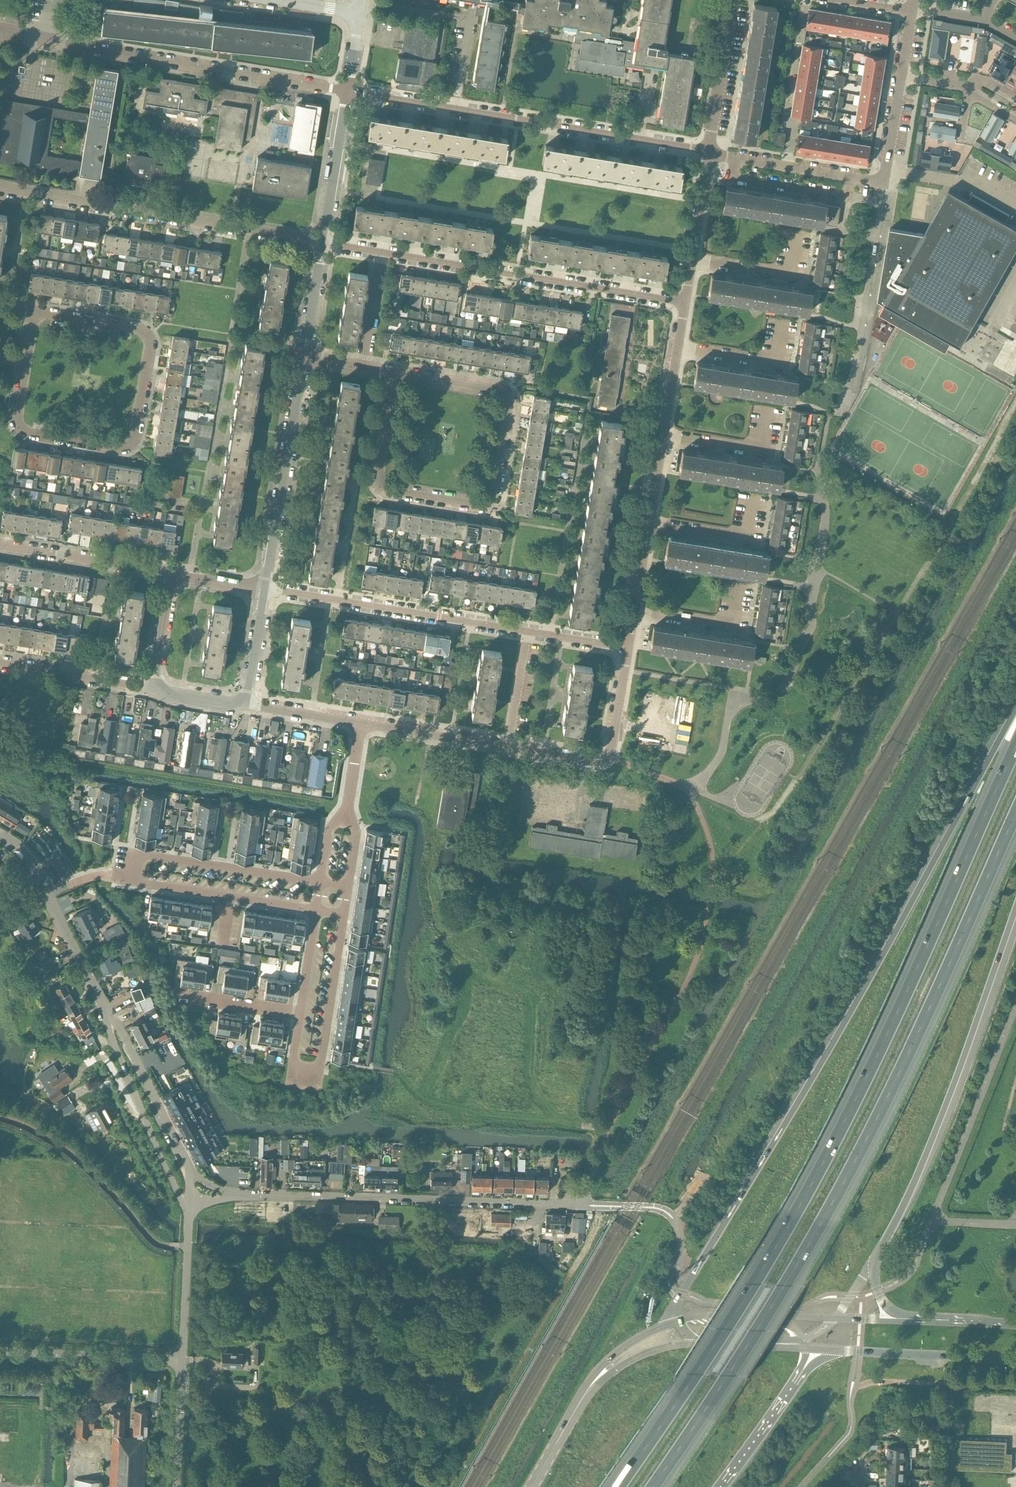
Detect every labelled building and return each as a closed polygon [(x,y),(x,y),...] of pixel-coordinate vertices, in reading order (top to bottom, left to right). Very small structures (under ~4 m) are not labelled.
[(124,38),(163,44),(211,52),(211,51),(239,54),(239,49),(308,56),(308,55),(310,31),(311,31),(242,23),(243,12),(221,10),(220,9),(220,10),(211,7),(213,7),(199,4),(199,5),(200,5),(199,6),(173,2),(175,3),(168,2),(168,1),(170,2),(170,1),(163,0),(103,0),(101,7),(103,8),(100,33),(104,33),(124,37),(124,38)] [(493,6),(494,2),(497,3),(497,0),(482,0),(486,1),(485,7),(479,6),(478,15),(484,16),(473,80),(476,80),(475,85),(493,88),(504,21),(491,19),(493,6)] [(503,0),(497,0),(497,3),(494,2),(493,6),(523,11),(521,24),(530,26),(530,24),(545,26),(546,20),(562,23),(562,22),(576,24),(574,41),(581,43),(578,66),(621,73),(623,65),(651,70),(651,65),(666,67),(663,86),(662,86),(662,87),(663,87),(658,115),(662,116),(661,123),(683,127),(683,121),(693,58),(694,58),(694,57),(665,52),(667,46),(662,46),(670,0),(643,0),(637,42),(621,39),(622,38),(607,35),(610,19),(612,19),(614,19),(616,17),(616,15),(615,13),(613,12),(611,12),(612,4),(605,3),(605,0),(525,0),(524,4),(503,0)] [(748,37),(770,40),(776,7),(754,3),(751,18),(750,17),(750,23),(751,23),(748,37)] [(820,10),(810,8),(807,26),(817,28),(820,10)] [(830,11),(820,10),(817,28),(828,30),(830,11)] [(840,13),(830,11),(828,30),(838,31),(840,13)] [(850,14),(840,13),(838,31),(848,33),(850,14)] [(861,16),(850,14),(848,33),(858,34),(861,16)] [(871,18),(861,16),(858,34),(868,36),(871,18)] [(881,19),(871,18),(868,36),(878,38),(881,19)] [(881,20),(878,38),(889,40),(892,22),(881,20)] [(970,34),(971,31),(972,26),(943,21),(942,26),(938,25),(937,29),(949,30),(970,34)] [(394,78),(394,79),(400,80),(399,87),(426,92),(427,84),(433,86),(433,85),(432,85),(435,63),(437,63),(437,62),(432,61),(432,57),(434,57),(439,29),(434,28),(434,27),(432,27),(406,23),(406,24),(408,24),(404,44),(403,48),(404,48),(403,52),(402,56),(397,55),(397,56),(399,56),(395,79),(394,78)] [(937,29),(933,28),(929,57),(945,59),(949,30),(937,29)] [(993,33),(989,39),(1001,46),(1004,40),(993,33)] [(987,37),(979,36),(974,65),(982,66),(984,52),(987,53),(989,46),(985,46),(987,37)] [(765,73),(770,40),(748,37),(746,51),(745,51),(744,56),(745,56),(743,70),(765,73)] [(971,43),(956,40),(952,63),(967,66),(971,43)] [(1001,46),(1013,53),(1015,48),(1015,46),(1004,40),(1001,46)] [(823,46),(804,43),(803,54),(821,57),(823,46)] [(886,56),(867,53),(866,64),(884,67),(886,56)] [(1004,53),(1000,60),(995,57),(993,63),(997,65),(993,72),(993,75),(1002,79),(1004,79),(1015,59),(1004,53)] [(821,57),(803,54),(801,64),(819,67),(821,57)] [(819,67),(801,64),(799,74),(818,77),(819,67)] [(884,67),(866,64),(864,74),(882,77),(884,67)] [(1006,84),(1015,90),(1015,66),(1006,84)] [(97,67),(89,113),(88,121),(81,160),(81,163),(89,165),(87,176),(100,178),(118,71),(97,67)] [(759,106),(765,73),(743,70),(741,84),(739,84),(739,89),(740,89),(737,103),(759,106)] [(818,77),(799,74),(798,84),(816,87),(818,77)] [(882,77),(864,74),(862,84),(881,87),(882,77)] [(200,84),(188,82),(157,77),(156,85),(161,86),(160,92),(145,90),(142,108),(157,110),(158,107),(163,108),(162,111),(178,114),(178,110),(184,111),(183,115),(198,117),(198,113),(205,114),(208,100),(193,97),(194,92),(199,92),(200,84)] [(816,87),(798,84),(796,94),(814,97),(816,87)] [(881,87),(862,84),(861,94),(879,97),(881,87)] [(240,149),(242,138),(250,140),(257,93),(215,87),(212,106),(221,108),(215,145),(240,149)] [(814,97),(796,94),(794,104),(813,107),(814,97)] [(879,97),(861,94),(859,104),(877,107),(879,97)] [(5,99),(0,130),(0,162),(87,176),(89,165),(81,163),(81,160),(46,155),(53,115),(88,121),(89,113),(5,99)] [(313,152),(320,104),(304,101),(304,104),(297,103),(290,146),(297,147),(297,150),(313,152)] [(759,106),(737,103),(735,116),(734,116),(733,122),(734,122),(732,136),(754,140),(759,106)] [(960,106),(936,103),(934,114),(958,118),(960,106)] [(794,104),(792,115),(811,118),(812,107),(794,104)] [(877,107),(859,104),(858,114),(876,117),(877,107)] [(981,135),(992,141),(1004,120),(993,114),(981,135)] [(858,115),(856,126),(874,129),(876,118),(858,115)] [(368,135),(402,141),(405,122),(371,116),(368,135)] [(402,141),(436,146),(439,127),(405,122),(402,141)] [(932,124),(930,136),(954,140),(956,128),(932,124)] [(436,146),(470,152),(474,133),(439,127),(436,146)] [(786,133),(776,131),(774,143),(784,145),(786,133)] [(470,152),(487,155),(505,158),(508,138),(474,133),(470,152)] [(800,134),(797,152),(807,154),(810,135),(800,134)] [(810,135),(807,154),(817,155),(820,137),(810,135)] [(820,137),(817,155),(827,157),(830,139),(820,137)] [(830,139),(827,157),(837,159),(840,140),(830,139)] [(840,140),(837,159),(847,160),(850,142),(840,140)] [(976,140),(973,145),(980,148),(982,143),(976,140)] [(850,142),(847,160),(857,162),(860,144),(850,142)] [(983,142),(982,143),(980,148),(995,157),(998,150),(983,142)] [(922,144),(921,144),(916,143),(913,164),(919,165),(922,144)] [(860,144),(857,162),(868,164),(871,145),(860,144)] [(542,163),(559,166),(576,169),(580,150),(545,145),(542,163)] [(576,169),(591,172),(611,175),(614,156),(580,150),(576,169)] [(998,150),(995,157),(1009,165),(1012,160),(1013,159),(998,150)] [(950,169),(952,156),(924,152),(922,165),(950,169)] [(130,181),(130,183),(147,186),(148,183),(152,184),(152,181),(163,182),(165,165),(155,164),(156,159),(152,159),(152,157),(135,154),(135,156),(131,155),(130,159),(128,159),(125,176),(127,176),(126,180),(130,181)] [(611,175),(625,177),(645,180),(648,161),(614,156),(611,175)] [(311,165),(303,164),(258,157),(252,188),(306,197),(311,165)] [(384,160),(369,157),(365,183),(380,185),(384,160)] [(645,180),(659,183),(679,186),(682,167),(648,161),(645,180)] [(726,187),(723,204),(722,209),(755,214),(759,193),(745,190),(745,189),(740,188),(740,189),(726,187)] [(951,341),(954,343),(961,346),(964,340),(1015,250),(1015,227),(1006,222),(1010,215),(973,194),(972,194),(969,200),(949,189),(949,190),(924,234),(918,232),(918,233),(890,228),(878,299),(882,302),(884,303),(879,313),(946,351),(951,341)] [(755,214),(789,220),(792,198),(778,196),(778,195),(773,194),(773,195),(759,193),(755,214)] [(822,223),(825,204),(826,203),(811,201),(811,200),(806,199),(806,200),(792,198),(789,220),(822,225),(822,223)] [(825,204),(822,223),(837,225),(840,206),(825,204)] [(390,211),(373,208),(356,205),(353,224),(387,230),(390,211)] [(425,217),(410,214),(390,211),(387,230),(421,236),(425,217)] [(50,232),(52,217),(41,215),(38,230),(50,232)] [(50,232),(62,234),(64,218),(52,217),(50,232)] [(459,222),(442,219),(425,217),(421,236),(456,241),(459,222)] [(62,234),(73,235),(75,220),(64,218),(62,234)] [(87,222),(75,220),(73,235),(77,236),(85,237),(87,222)] [(87,222),(85,237),(96,240),(99,224),(87,222)] [(456,241),(490,247),(493,228),(459,222),(456,241)] [(115,251),(116,243),(117,235),(106,233),(103,249),(115,251)] [(562,259),(564,243),(565,240),(530,234),(529,242),(528,241),(528,243),(529,243),(527,253),(562,259)] [(819,246),(834,248),(836,236),(821,234),(819,246)] [(116,243),(115,251),(126,252),(129,237),(117,235),(116,243)] [(126,252),(138,254),(140,239),(129,237),(126,252)] [(140,239),(138,254),(149,256),(152,241),(140,239)] [(599,245),(585,243),(565,240),(564,243),(562,259),(596,264),(599,245)] [(149,256),(161,258),(163,243),(152,241),(149,256)] [(175,244),(166,243),(163,243),(161,258),(172,260),(175,244)] [(186,246),(175,244),(172,260),(184,262),(186,246)] [(633,251),(599,245),(596,264),(630,270),(633,251)] [(198,248),(186,246),(184,262),(195,264),(198,248)] [(819,246),(817,258),(832,261),(834,248),(819,246)] [(198,248),(195,264),(207,265),(209,250),(198,248)] [(209,250),(207,265),(219,267),(221,252),(209,250)] [(667,257),(650,254),(633,251),(630,270),(664,276),(667,257)] [(86,255),(82,255),(80,262),(90,264),(91,260),(86,260),(86,255)] [(101,258),(97,258),(96,265),(105,266),(106,259),(101,258)] [(265,291),(283,294),(285,281),(287,281),(287,275),(286,275),(288,261),(270,258),(268,272),(266,271),(265,277),(267,278),(265,291)] [(830,273),(832,261),(817,258),(814,271),(830,273)] [(365,288),(367,275),(349,271),(347,285),(345,285),(344,291),(346,291),(344,304),(362,307),(364,294),(366,295),(367,289),(365,288)] [(830,273),(814,271),(812,283),(828,286),(830,273)] [(43,275),(31,274),(28,289),(40,291),(43,275)] [(410,291),(413,276),(402,274),(399,289),(410,291)] [(711,274),(708,296),(708,297),(741,302),(745,280),(731,278),(731,277),(726,276),(725,277),(711,274)] [(40,291),(51,293),(54,277),(43,275),(40,291)] [(425,278),(413,276),(410,291),(422,293),(425,278)] [(51,293),(63,295),(65,279),(54,277),(51,293)] [(425,278),(422,293),(434,295),(436,279),(425,278)] [(66,279),(63,295),(75,297),(77,281),(66,279)] [(448,281),(436,279),(434,295),(445,297),(448,281)] [(741,302),(774,308),(778,286),(764,283),(764,282),(759,281),(758,282),(745,280),(741,302)] [(77,281),(75,297),(86,298),(89,283),(77,281)] [(448,281),(445,297),(457,299),(460,283),(448,281)] [(89,283),(86,298),(98,300),(100,285),(89,283)] [(98,300),(109,302),(112,287),(100,285),(98,300)] [(778,286),(774,308),(808,313),(811,291),(797,289),(797,288),(792,287),(791,288),(778,286)] [(109,302),(121,304),(123,289),(112,287),(109,302)] [(121,304),(132,306),(135,290),(123,289),(121,304)] [(146,292),(135,290),(132,306),(144,308),(146,292)] [(283,294),(265,291),(263,304),(261,304),(260,310),(262,310),(259,324),(277,327),(280,313),(281,313),(282,307),(281,307),(283,294)] [(158,294),(146,292),(144,308),(155,310),(158,294)] [(475,310),(478,294),(466,292),(464,308),(475,310)] [(170,296),(158,294),(155,310),(167,312),(170,296)] [(489,296),(478,294),(475,310),(487,312),(489,296)] [(487,312),(498,314),(501,298),(489,296),(487,312)] [(513,300),(501,298),(498,314),(497,319),(509,321),(510,316),(513,300)] [(510,316),(521,318),(524,302),(513,300),(510,316)] [(521,318),(533,320),(536,304),(524,302),(521,318)] [(360,320),(362,307),(344,304),(341,318),(340,318),(339,324),(340,324),(338,337),(356,340),(359,327),(361,327),(362,321),(361,321),(360,320)] [(533,320),(544,321),(547,306),(536,304),(533,320)] [(559,308),(547,306),(544,321),(556,323),(559,308)] [(559,308),(556,323),(567,325),(570,309),(559,308)] [(570,309),(567,325),(579,327),(582,311),(570,309)] [(599,392),(598,392),(598,393),(599,393),(597,404),(596,409),(602,410),(603,405),(614,407),(616,395),(617,396),(617,395),(616,395),(619,377),(620,377),(619,376),(621,365),(622,366),(622,365),(621,365),(624,347),(625,347),(624,346),(626,335),(627,336),(627,335),(626,335),(629,317),(630,317),(611,314),(612,315),(609,332),(608,332),(608,333),(609,333),(607,344),(606,344),(607,345),(604,362),(603,362),(603,363),(604,363),(602,374),(601,373),(601,374),(602,375),(599,392)] [(458,316),(457,324),(461,325),(465,325),(467,318),(462,317),(458,316)] [(822,324),(806,321),(804,333),(820,336),(822,324)] [(385,332),(383,342),(390,343),(392,333),(385,332)] [(390,343),(389,349),(401,351),(404,335),(392,333),(390,343)] [(818,348),(820,336),(804,333),(802,346),(818,348)] [(187,350),(189,338),(173,335),(171,347),(187,350)] [(404,335),(401,351),(412,352),(415,337),(404,335)] [(412,352),(424,354),(427,339),(415,337),(412,352)] [(424,354),(435,356),(438,341),(427,339),(424,354)] [(435,356),(447,358),(450,342),(438,341),(435,356)] [(461,344),(450,342),(447,358),(459,360),(461,344)] [(241,377),(258,379),(261,366),(262,366),(263,360),(262,360),(264,346),(246,343),(244,357),(242,356),(241,363),(243,363),(241,377)] [(459,360),(470,362),(473,346),(461,344),(459,360)] [(484,348),(473,346),(470,362),(481,364),(484,348)] [(816,361),(818,348),(802,346),(800,358),(816,361)] [(171,347),(169,359),(185,361),(187,350),(171,347)] [(496,350),(484,348),(481,364),(493,366),(496,350)] [(507,352),(496,350),(493,366),(504,368),(507,352)] [(518,354),(507,352),(504,368),(516,370),(518,354)] [(518,354),(516,370),(528,372),(530,356),(518,354)] [(816,361),(800,358),(798,370),(814,373),(816,361)] [(169,359),(168,370),(183,373),(185,361),(169,359)] [(207,361),(204,378),(220,381),(223,364),(207,361)] [(697,362),(696,364),(693,385),(726,390),(730,368),(716,365),(716,364),(711,363),(711,365),(697,362)] [(726,390),(759,396),(763,373),(749,371),(749,370),(744,369),(744,370),(730,368),(726,390)] [(168,370),(166,382),(181,384),(183,373),(168,370)] [(763,373),(759,396),(793,401),(797,378),(782,376),(782,375),(777,374),(777,375),(763,373)] [(258,379),(241,377),(239,390),(237,389),(235,395),(238,395),(235,409),(253,412),(255,398),(257,398),(258,392),(256,392),(258,379)] [(336,413),(354,416),(356,403),(358,403),(359,397),(357,397),(359,383),(341,380),(339,394),(338,394),(337,400),(338,400),(336,413)] [(179,396),(181,384),(166,382),(164,393),(179,396)] [(177,408),(179,396),(164,393),(162,405),(177,408)] [(201,401),(213,403),(214,397),(202,395),(201,401)] [(534,395),(532,407),(548,410),(550,398),(534,395)] [(176,419),(177,408),(162,405),(160,417),(176,419)] [(532,407),(530,419),(546,421),(548,410),(532,407)] [(253,412),(235,409),(233,422),(231,422),(230,428),(232,428),(230,442),(248,444),(250,431),(252,431),(252,425),(251,425),(253,412)] [(807,412),(792,409),(790,421),(805,424),(807,412)] [(330,446),(348,449),(350,436),(352,436),(353,430),(351,430),(354,416),(336,413),(333,426),(332,426),(331,432),(333,433),(331,443),(330,446)] [(174,431),(176,419),(160,417),(158,428),(174,431)] [(530,419),(528,430),(544,433),(546,421),(530,419)] [(601,420),(598,443),(618,446),(619,436),(623,437),(622,431),(620,431),(621,423),(601,420)] [(790,421),(787,434),(803,436),(805,424),(790,421)] [(192,428),(194,429),(193,434),(195,435),(211,437),(213,426),(204,424),(196,423),(193,423),(192,428)] [(172,442),(174,431),(158,428),(156,440),(172,442)] [(528,430),(526,442),(542,444),(544,433),(528,430)] [(787,434),(785,446),(801,449),(803,436),(787,434)] [(193,446),(196,447),(196,446),(209,448),(211,437),(195,435),(193,446)] [(563,448),(571,450),(573,437),(565,436),(563,448)] [(170,454),(172,442),(156,440),(154,452),(170,454)] [(224,474),(242,477),(245,463),(246,464),(247,458),(246,458),(248,444),(230,442),(227,455),(225,454),(225,460),(227,461),(224,474)] [(540,456),(542,444),(526,442),(524,453),(540,456)] [(598,443),(594,467),(614,471),(615,461),(619,461),(618,456),(616,455),(618,446),(598,443)] [(191,458),(207,461),(209,448),(196,446),(196,447),(195,454),(192,454),(191,458)] [(348,449),(330,446),(328,459),(327,459),(326,465),(327,465),(325,479),(343,481),(345,468),(347,468),(348,462),(346,462),(348,449)] [(801,449),(785,446),(783,458),(799,461),(801,449)] [(12,463),(23,465),(26,449),(15,447),(12,463)] [(561,460),(569,461),(571,450),(563,448),(561,460)] [(23,465),(35,467),(38,451),(26,449),(23,465)] [(679,472),(713,478),(716,456),(702,453),(702,452),(697,451),(697,452),(683,450),(679,472)] [(49,453),(38,451),(35,467),(46,468),(49,453)] [(46,468),(45,474),(57,476),(58,470),(61,455),(49,453),(46,468)] [(524,453),(522,465),(538,467),(540,456),(524,453)] [(72,457),(61,455),(58,470),(70,472),(72,457)] [(713,478),(745,483),(749,461),(735,459),(735,457),(730,457),(730,458),(716,456),(713,478)] [(72,457),(70,472),(81,474),(84,459),(72,457)] [(84,459),(81,474),(93,476),(95,460),(84,459)] [(95,460),(93,476),(104,478),(107,462),(95,460)] [(749,461),(745,483),(779,488),(782,466),(768,464),(768,463),(763,462),(763,463),(749,461)] [(107,462),(104,478),(115,480),(118,464),(107,462)] [(118,464),(115,480),(127,482),(130,466),(118,464)] [(522,465),(520,476),(536,479),(538,467),(522,465)] [(127,482),(139,484),(141,468),(130,466),(127,482)] [(594,467),(589,492),(609,496),(611,486),(614,487),(614,481),(612,480),(614,471),(594,467)] [(570,473),(567,472),(559,471),(557,483),(565,484),(571,485),(572,480),(569,480),(570,473)] [(181,497),(184,475),(172,473),(168,495),(181,497)] [(219,507),(237,509),(239,496),(241,496),(242,490),(240,490),(242,477),(224,474),(222,487),(220,487),(219,493),(221,493),(219,507)] [(535,490),(536,479),(520,476),(519,488),(535,490)] [(320,511),(337,514),(340,501),(342,501),(343,495),(341,495),(343,481),(325,479),(323,492),(321,492),(320,498),(322,498),(320,511)] [(565,484),(557,483),(555,494),(563,495),(565,484)] [(519,488),(517,500),(533,502),(535,490),(519,488)] [(589,492),(585,517),(605,521),(607,511),(610,511),(610,506),(608,505),(609,496),(589,492)] [(777,497),(775,509),(791,512),(793,499),(777,497)] [(517,500),(515,509),(515,511),(531,514),(533,502),(517,500)] [(551,517),(566,520),(566,515),(561,514),(562,507),(561,507),(553,505),(553,506),(552,513),(551,517)] [(237,509),(219,507),(217,520),(215,520),(214,526),(216,526),(213,540),(223,541),(223,542),(225,543),(225,542),(231,543),(234,529),(235,529),(236,523),(235,523),(237,509)] [(387,509),(377,507),(375,507),(372,522),(384,524),(387,509)] [(384,524),(396,526),(398,511),(387,509),(384,524)] [(775,509),(773,521),(789,524),(791,512),(775,509)] [(16,512),(4,511),(1,526),(13,528),(16,512)] [(337,514),(320,511),(317,525),(316,525),(315,531),(316,531),(314,544),(332,547),(334,534),(337,534),(338,528),(335,528),(337,514)] [(396,526),(407,528),(410,512),(398,511),(396,526)] [(13,528),(24,530),(27,514),(16,512),(13,528)] [(407,528),(418,530),(421,514),(410,512),(407,528)] [(68,529),(77,530),(80,531),(83,515),(71,513),(68,529)] [(24,530),(36,532),(39,516),(27,514),(24,530)] [(418,530),(430,532),(433,516),(421,514),(418,530)] [(92,533),(94,517),(83,515),(80,531),(92,533)] [(36,532),(48,534),(50,518),(39,516),(36,532)] [(430,532),(441,534),(444,518),(433,516),(430,532)] [(92,533),(103,535),(106,519),(94,517),(92,533)] [(585,517),(583,532),(581,542),(601,546),(603,536),(606,537),(606,531),(604,530),(605,521),(585,517)] [(50,518),(48,534),(59,536),(62,520),(50,518)] [(456,520),(444,518),(441,534),(453,536),(456,520)] [(103,535),(115,537),(117,521),(106,519),(103,535)] [(453,536),(464,538),(467,522),(456,520),(453,536)] [(115,537),(126,539),(129,523),(117,521),(115,537)] [(787,537),(789,524),(773,521),(771,534),(787,537)] [(164,528),(161,544),(173,546),(176,524),(165,522),(164,528)] [(464,538),(476,540),(478,524),(467,522),(464,538)] [(126,539),(138,540),(140,525),(129,523),(126,539)] [(476,540),(487,541),(490,526),(478,524),(476,540)] [(152,526),(140,525),(138,540),(149,542),(152,526)] [(164,528),(152,526),(149,542),(161,544),(164,528)] [(487,541),(499,543),(502,528),(490,526),(487,541)] [(787,537),(771,534),(769,546),(785,549),(787,537)] [(665,560),(698,565),(701,543),(687,541),(688,540),(683,539),(682,540),(668,538),(665,560)] [(581,542),(577,567),(597,571),(599,561),(602,561),(602,556),(600,555),(601,546),(581,542)] [(698,565),(731,571),(734,549),(720,546),(720,545),(715,544),(715,546),(701,543),(698,565)] [(332,547),(314,544),(312,557),(311,557),(310,563),(311,563),(309,577),(327,580),(329,566),(331,566),(332,560),(330,560),(332,547)] [(734,549),(731,571),(764,576),(768,554),(753,552),(754,551),(748,550),(748,551),(734,549)] [(422,554),(420,562),(425,562),(425,563),(429,564),(430,556),(426,555),(422,554)] [(440,565),(445,566),(446,558),(441,557),(441,558),(430,556),(429,564),(440,566),(440,565)] [(20,565),(8,563),(5,579),(17,581),(20,565)] [(431,573),(429,589),(441,591),(443,575),(445,566),(440,565),(440,566),(433,564),(431,573)] [(20,565),(17,581),(28,583),(31,567),(20,565)] [(31,567),(28,583),(40,585),(43,569),(31,567)] [(577,567),(573,592),(593,596),(595,586),(598,586),(598,581),(596,580),(597,571),(577,567)] [(43,569),(40,585),(51,587),(54,571),(43,569)] [(376,572),(364,570),(362,586),(373,588),(376,572)] [(54,571),(51,587),(63,589),(66,573),(54,571)] [(373,588),(384,589),(387,574),(376,572),(373,588)] [(66,573),(63,589),(74,590),(77,575),(66,573)] [(384,589),(396,591),(398,576),(387,574),(384,589)] [(77,575),(74,590),(86,593),(88,577),(77,575)] [(455,577),(443,575),(441,591),(452,593),(455,577)] [(396,591),(407,593),(410,578),(398,576),(396,591)] [(466,579),(455,577),(452,593),(464,594),(466,579)] [(410,578),(407,593),(420,595),(422,580),(410,578)] [(478,581),(466,579),(464,594),(475,596),(478,581)] [(490,583),(478,581),(475,596),(487,598),(490,583)] [(501,585),(490,583),(487,598),(499,600),(501,585)] [(513,586),(501,585),(499,600),(510,602),(513,586)] [(778,588),(763,585),(760,597),(776,600),(778,588)] [(524,588),(513,586),(510,602),(522,604),(524,588)] [(536,590),(524,588),(522,604),(533,606),(536,590)] [(120,622),(138,625),(140,612),(141,612),(142,606),(141,606),(143,592),(125,589),(123,603),(121,603),(120,609),(122,609),(120,622)] [(573,592),(568,620),(589,623),(591,611),(594,611),(594,606),(592,605),(593,596),(573,592)] [(760,597),(758,610),(774,612),(776,600),(760,597)] [(89,606),(72,604),(71,611),(75,612),(76,612),(88,614),(89,606)] [(208,637),(226,640),(228,626),(229,626),(230,620),(229,620),(231,607),(213,604),(211,617),(209,617),(208,623),(210,623),(208,637)] [(772,624),(774,612),(758,610),(756,622),(772,624)] [(287,649),(305,653),(307,639),(309,640),(310,634),(308,633),(310,620),(292,617),(290,631),(289,630),(288,636),(289,636),(287,649)] [(357,620),(346,618),(343,634),(355,636),(357,620)] [(355,636),(366,638),(369,622),(357,620),(355,636)] [(138,625),(120,622),(118,635),(116,635),(115,641),(117,642),(114,655),(133,658),(135,644),(136,645),(137,639),(136,638),(138,625)] [(366,638),(378,640),(380,624),(369,622),(366,638)] [(772,624),(756,622),(754,634),(770,637),(772,624)] [(7,641),(10,625),(0,623),(0,639),(7,641)] [(378,640),(389,642),(392,626),(380,624),(378,640)] [(21,627),(10,625),(7,641),(19,643),(21,627)] [(389,642),(401,643),(404,628),(392,626),(389,642)] [(653,626),(650,648),(683,653),(687,631),(673,629),(673,628),(668,627),(668,628),(653,626)] [(33,629),(21,627),(19,643),(30,644),(33,629)] [(401,643),(412,645),(415,630),(404,628),(401,643)] [(30,644),(42,646),(44,631),(33,629),(30,644)] [(412,645),(424,647),(426,632),(415,630),(412,645)] [(42,646),(53,648),(56,633),(44,631),(42,646)] [(683,653),(716,659),(720,637),(706,634),(706,633),(701,632),(701,633),(687,631),(683,653)] [(424,647),(435,649),(438,633),(426,632),(424,647)] [(53,648),(65,650),(68,635),(56,633),(53,648)] [(450,635),(438,633),(435,649),(447,651),(445,660),(450,661),(451,660),(452,651),(447,650),(450,635)] [(79,637),(68,635),(65,650),(77,652),(79,637)] [(226,640),(208,637),(206,650),(204,650),(203,655),(204,656),(202,670),(220,673),(222,659),(224,659),(225,653),(223,653),(226,640)] [(720,637),(716,659),(749,664),(753,642),(739,640),(739,639),(734,638),(733,639),(720,637)] [(477,681),(495,684),(497,671),(499,671),(500,665),(498,665),(501,651),(482,648),(480,662),(478,662),(477,668),(479,668),(477,681)] [(305,653),(287,649),(285,663),(283,663),(282,669),(284,669),(282,683),(299,686),(302,672),(304,672),(305,666),(303,666),(305,653)] [(449,673),(459,674),(461,662),(451,660),(450,661),(449,673)] [(432,670),(437,671),(436,671),(447,673),(448,667),(437,665),(438,663),(433,662),(432,670)] [(568,696),(586,699),(588,686),(590,686),(591,680),(589,680),(592,666),(574,663),(572,677),(570,677),(569,683),(571,683),(568,696)] [(347,680),(336,678),(333,694),(345,696),(347,680)] [(359,682),(347,680),(345,696),(356,698),(359,682)] [(495,684),(477,681),(475,694),(473,694),(472,700),(474,700),(472,714),(490,717),(492,703),(494,704),(494,698),(493,697),(495,684)] [(371,684),(359,682),(356,698),(368,700),(371,684)] [(382,686),(371,684),(368,700),(380,702),(382,686)] [(394,688),(382,686),(380,702),(391,704),(394,688)] [(405,690),(394,688),(391,704),(403,706),(405,690)] [(417,692),(405,690),(403,706),(414,707),(417,692)] [(414,707),(426,709),(428,694),(417,692),(414,707)] [(440,695),(428,694),(426,709),(437,711),(440,695)] [(586,699),(568,696),(566,709),(564,709),(563,715),(565,715),(563,729),(581,732),(583,718),(584,719),(585,713),(584,712),(586,699)] [(81,720),(77,743),(91,746),(96,715),(89,714),(88,721),(81,720)] [(117,718),(105,716),(103,730),(100,730),(98,743),(101,743),(100,749),(111,750),(117,718)] [(129,720),(121,719),(116,750),(133,753),(136,731),(128,729),(129,720)] [(271,727),(270,732),(272,732),(276,733),(277,728),(278,721),(274,720),(272,720),(271,727)] [(153,723),(142,721),(137,753),(148,755),(150,747),(154,748),(156,736),(151,735),(153,723)] [(161,742),(158,741),(156,754),(159,754),(159,758),(170,760),(175,725),(164,723),(161,742)] [(196,729),(185,727),(179,762),(191,764),(191,760),(199,762),(202,740),(195,739),(196,729)] [(227,736),(212,734),(208,757),(215,758),(213,766),(222,768),(227,736)] [(227,773),(233,774),(243,776),(248,742),(232,740),(227,773)] [(270,743),(257,741),(254,756),(250,755),(248,770),(253,770),(253,773),(264,775),(270,743)] [(283,744),(273,742),(268,774),(278,776),(279,769),(283,769),(284,761),(281,760),(283,744)] [(305,747),(293,746),(288,778),(302,780),(306,755),(304,755),(305,747)] [(86,750),(75,748),(74,755),(85,756),(86,750)] [(95,751),(94,757),(94,758),(104,760),(105,759),(106,753),(95,751)] [(306,786),(312,787),(322,789),(328,755),(327,755),(312,753),(306,786)] [(115,755),(114,761),(124,763),(124,762),(125,756),(115,755)] [(134,764),(133,764),(144,766),(145,760),(135,758),(134,764)] [(200,760),(198,774),(205,775),(206,769),(207,762),(200,760)] [(153,767),(153,768),(164,769),(165,763),(154,761),(153,767)] [(183,772),(184,766),(174,764),(173,771),(183,773),(183,772)] [(480,772),(455,768),(438,766),(435,785),(443,786),(437,823),(436,823),(436,824),(462,828),(463,828),(462,828),(464,817),(472,818),(480,772)] [(223,772),(213,771),(212,777),(222,779),(222,778),(223,772)] [(232,780),(242,782),(243,776),(233,774),(232,780)] [(251,783),(251,784),(262,785),(263,779),(252,777),(251,783)] [(271,786),(271,787),(282,788),(283,782),(272,780),(271,786)] [(95,786),(94,796),(117,800),(119,789),(117,789),(118,784),(112,783),(98,781),(98,786),(95,786)] [(291,790),(301,792),(301,791),(302,785),(292,784),(291,790)] [(322,789),(312,787),(311,793),(321,795),(322,789)] [(143,793),(141,804),(165,807),(166,797),(143,793)] [(116,810),(117,800),(94,796),(92,806),(116,810)] [(2,820),(7,811),(12,814),(14,810),(0,801),(0,819),(2,820)] [(195,801),(193,812),(217,815),(218,805),(195,801)] [(163,817),(165,807),(141,804),(140,814),(163,817)] [(529,845),(599,856),(600,852),(635,857),(637,843),(637,838),(627,837),(628,832),(617,830),(616,835),(605,833),(605,832),(603,832),(607,807),(589,804),(587,821),(583,820),(582,825),(586,826),(584,834),(557,830),(557,825),(546,823),(546,828),(532,826),(531,830),(529,845)] [(91,816),(114,820),(116,810),(92,806),(92,807),(97,808),(95,817),(91,816)] [(242,808),(240,819),(264,823),(266,812),(242,808)] [(20,814),(14,810),(12,814),(7,811),(2,820),(14,828),(20,819),(18,818),(20,814)] [(215,825),(217,815),(193,812),(191,822),(215,825)] [(140,814),(138,824),(157,827),(158,817),(163,818),(163,817),(140,814)] [(91,816),(89,827),(113,830),(114,830),(113,830),(114,820),(91,816)] [(294,816),(292,827),(316,831),(317,820),(294,816)] [(240,819),(239,829),(262,833),(264,823),(240,819)] [(196,823),(195,833),(214,835),(215,825),(191,822),(196,823)] [(155,836),(157,827),(138,824),(136,833),(136,834),(156,837),(156,836),(155,836)] [(92,838),(112,841),(113,830),(89,827),(93,828),(92,838)] [(292,827),(291,837),(314,841),(316,831),(292,827)] [(239,829),(237,839),(256,842),(258,832),(262,833),(239,829)] [(366,829),(364,842),(384,845),(386,832),(366,829)] [(212,845),(214,835),(195,833),(193,842),(192,842),(192,843),(213,846),(213,845),(212,845)] [(154,847),(156,837),(136,834),(134,844),(154,847)] [(291,837),(289,847),(313,851),(314,841),(291,837)] [(235,849),(255,852),(256,842),(237,839),(236,849),(235,849)] [(365,842),(363,854),(382,857),(384,845),(364,842),(365,842)] [(213,846),(192,843),(191,853),(211,856),(213,846)] [(287,857),(312,861),(311,860),(313,851),(289,847),(287,857)] [(255,852),(235,849),(233,860),(254,863),(255,852)] [(56,852),(42,860),(54,877),(59,873),(63,879),(73,872),(69,866),(67,868),(56,852)] [(380,870),(382,857),(363,854),(361,867),(380,870)] [(290,868),(310,871),(312,861),(287,857),(287,858),(292,858),(290,868)] [(361,867),(359,879),(379,882),(380,870),(361,867)] [(377,894),(379,882),(359,879),(357,891),(377,894)] [(375,907),(377,894),(357,891),(355,904),(375,907)] [(148,917),(158,918),(161,898),(151,896),(148,917)] [(162,898),(161,898),(158,918),(159,918),(168,919),(167,924),(168,924),(171,900),(162,899),(162,898)] [(181,902),(171,900),(168,924),(178,925),(181,902)] [(191,903),(181,902),(178,925),(188,927),(191,903)] [(201,905),(191,903),(188,927),(189,922),(198,924),(197,928),(198,928),(202,904),(201,904),(201,905)] [(212,906),(202,904),(198,928),(208,930),(212,906)] [(373,919),(375,907),(355,904),(353,916),(373,919)] [(73,915),(84,937),(99,929),(88,908),(73,915)] [(16,924),(25,939),(32,935),(34,935),(37,933),(38,931),(39,930),(27,910),(13,918),(11,914),(4,919),(9,928),(16,924)] [(251,937),(255,912),(244,911),(241,935),(251,937)] [(255,912),(251,937),(261,938),(265,914),(255,913),(255,912)] [(275,916),(265,914),(261,938),(262,938),(262,934),(272,935),(275,916)] [(285,918),(275,916),(272,935),(282,937),(281,941),(285,918)] [(371,932),(373,919),(353,916),(352,928),(351,928),(351,929),(371,932)] [(295,919),(285,918),(281,941),(291,943),(295,918),(295,919)] [(306,920),(295,918),(291,943),(302,945),(306,920)] [(120,923),(105,930),(111,941),(125,934),(120,923)] [(369,944),(371,932),(351,929),(349,942),(369,945),(369,944)] [(125,945),(134,940),(132,935),(122,939),(125,945)] [(37,950),(42,958),(51,953),(47,945),(37,950)] [(128,947),(127,946),(118,950),(120,954),(116,955),(119,960),(122,959),(124,964),(134,959),(134,961),(138,959),(132,945),(128,947)] [(346,959),(366,962),(368,950),(368,949),(348,946),(346,959)] [(29,963),(39,958),(35,951),(26,956),(29,963)] [(56,962),(53,956),(35,966),(39,973),(46,969),(45,968),(56,962)] [(97,961),(103,974),(110,971),(112,975),(117,973),(116,970),(121,968),(118,962),(117,963),(115,959),(110,961),(108,956),(97,961)] [(186,986),(192,986),(195,962),(178,959),(175,976),(181,977),(180,983),(186,984),(186,986)] [(364,975),(366,962),(346,959),(347,960),(345,972),(364,975)] [(213,964),(195,962),(192,986),(198,987),(198,986),(204,987),(205,980),(211,981),(213,964)] [(227,992),(233,993),(237,968),(219,965),(217,982),(223,983),(222,990),(228,991),(227,992)] [(237,968),(233,993),(240,994),(240,993),(245,993),(246,987),(252,988),(255,971),(237,968)] [(362,987),(364,975),(345,972),(343,984),(362,987)] [(269,998),(275,999),(278,979),(261,977),(259,989),(265,990),(264,996),(269,997),(269,998)] [(288,993),(294,994),(296,982),(278,979),(275,999),(281,1000),(282,999),(287,1000),(288,993)] [(55,989),(70,1015),(79,1009),(72,997),(65,984),(55,989)] [(360,999),(362,987),(343,984),(341,996),(360,999)] [(140,986),(131,990),(135,1002),(145,998),(140,986)] [(142,1010),(143,1012),(146,1017),(148,1016),(150,1020),(158,1016),(153,1006),(153,1004),(154,1004),(150,996),(133,1003),(137,1013),(142,1010)] [(358,1012),(360,999),(341,996),(339,1009),(358,1012)] [(70,1015),(77,1027),(85,1039),(92,1035),(94,1034),(79,1009),(70,1015)] [(357,1024),(358,1012),(339,1009),(337,1021),(357,1024)] [(226,1038),(230,1014),(224,1013),(224,1014),(218,1013),(217,1020),(211,1019),(209,1036),(226,1038)] [(236,1014),(230,1014),(226,1038),(244,1041),(247,1024),(241,1023),(242,1017),(236,1016),(236,1014)] [(135,1036),(148,1029),(143,1018),(130,1025),(135,1036)] [(268,1045),(272,1020),(266,1019),(266,1020),(260,1019),(259,1026),(253,1025),(251,1042),(268,1045)] [(278,1021),(272,1020),(268,1045),(286,1048),(289,1031),(283,1030),(284,1023),(278,1022),(278,1021)] [(355,1037),(357,1024),(337,1021),(335,1034),(355,1037)] [(135,1036),(141,1046),(141,1047),(154,1040),(148,1029),(135,1036)] [(333,1046),(353,1049),(355,1037),(335,1034),(333,1046)] [(85,1039),(84,1040),(85,1042),(86,1044),(94,1040),(95,1039),(92,1035),(85,1039)] [(86,1044),(87,1047),(88,1047),(90,1045),(94,1051),(99,1048),(94,1040),(86,1044)] [(351,1062),(353,1049),(333,1046),(331,1059),(351,1062)] [(72,1079),(65,1067),(58,1071),(51,1075),(52,1076),(50,1077),(57,1088),(49,1093),(54,1101),(64,1095),(59,1087),(72,1079)] [(173,1090),(162,1096),(167,1105),(168,1107),(195,1093),(189,1082),(180,1086),(178,1087),(177,1086),(172,1089),(173,1090)] [(195,1093),(168,1107),(170,1110),(175,1118),(201,1104),(195,1093)] [(58,1101),(62,1107),(72,1101),(68,1095),(58,1101)] [(113,1122),(103,1104),(91,1110),(92,1111),(86,1114),(96,1131),(101,1128),(101,1129),(113,1122)] [(201,1104),(175,1118),(179,1127),(181,1129),(207,1115),(201,1104)] [(207,1115),(181,1129),(182,1132),(186,1140),(185,1141),(186,1141),(213,1126),(207,1115)] [(213,1126),(186,1141),(190,1150),(192,1152),(219,1137),(213,1126)] [(219,1137),(192,1152),(193,1154),(198,1164),(209,1158),(210,1159),(216,1156),(215,1154),(225,1149),(219,1137)] [(460,1182),(469,1183),(470,1183),(470,1170),(471,1170),(471,1152),(462,1152),(462,1153),(457,1153),(453,1153),(453,1160),(457,1160),(457,1163),(459,1163),(459,1166),(456,1166),(456,1170),(460,1170),(461,1170),(460,1182)] [(494,1175),(493,1190),(503,1190),(504,1176),(504,1168),(504,1160),(504,1153),(504,1152),(499,1152),(499,1153),(498,1168),(498,1176),(494,1175)] [(262,1167),(261,1184),(271,1185),(272,1178),(275,1178),(276,1166),(272,1165),(273,1157),(262,1157),(261,1167),(262,1167)] [(306,1184),(307,1167),(307,1168),(294,1168),(294,1159),(288,1158),(288,1172),(292,1172),(292,1183),(306,1184)] [(360,1164),(360,1175),(364,1175),(364,1184),(363,1186),(381,1186),(381,1175),(381,1158),(371,1158),(371,1161),(366,1161),(364,1161),(364,1164),(360,1164)] [(504,1176),(503,1190),(513,1191),(513,1176),(508,1176),(509,1168),(509,1160),(504,1160),(504,1168),(504,1176)] [(328,1174),(344,1174),(344,1161),(328,1161),(328,1174)] [(321,1184),(321,1183),(321,1177),(324,1177),(324,1167),(307,1167),(306,1184),(321,1184)] [(452,1173),(445,1173),(429,1172),(429,1188),(451,1189),(452,1173)] [(381,1175),(381,1186),(397,1187),(398,1176),(381,1175)] [(482,1189),(483,1175),(473,1175),(472,1189),(482,1189)] [(483,1175),(482,1189),(491,1190),(492,1175),(483,1175)] [(524,1191),(525,1177),(515,1176),(515,1191),(524,1191)] [(525,1177),(524,1191),(534,1192),(534,1177),(525,1177)] [(548,1178),(536,1177),(536,1192),(547,1192),(548,1178)] [(373,1217),(373,1204),(316,1202),(316,1220),(371,1221),(371,1217),(373,1217)] [(283,1222),(284,1207),(267,1207),(267,1221),(283,1222)] [(293,1215),(293,1221),(313,1221),(313,1212),(304,1212),(303,1215),(293,1215)] [(565,1215),(555,1214),(546,1213),(545,1231),(563,1232),(565,1215)] [(511,1214),(492,1214),(492,1216),(481,1216),(481,1223),(490,1223),(490,1225),(511,1226),(511,1214)] [(380,1218),(380,1229),(386,1229),(387,1226),(395,1226),(395,1219),(380,1218)] [(428,1222),(427,1231),(437,1232),(438,1222),(428,1222)] [(246,1353),(222,1352),(222,1364),(229,1365),(229,1367),(241,1368),(242,1359),(246,1360),(246,1353)] [(111,1407),(110,1413),(114,1413),(113,1435),(123,1436),(123,1435),(124,1408),(111,1407)] [(131,1418),(131,1421),(134,1422),(133,1436),(148,1437),(149,1409),(147,1409),(134,1408),(134,1418),(131,1418)] [(77,1411),(76,1438),(77,1438),(87,1439),(87,1429),(102,1430),(103,1423),(88,1422),(88,1411),(77,1410),(77,1411)] [(951,1461),(1010,1464),(1011,1446),(1005,1446),(1006,1434),(951,1432),(951,1461)] [(148,1437),(133,1436),(123,1435),(123,1436),(113,1435),(112,1440),(110,1486),(146,1486),(148,1437)] [(888,1456),(911,1457),(911,1446),(888,1445),(888,1456)] [(888,1456),(887,1466),(906,1467),(912,1468),(912,1457),(911,1457),(888,1456)] [(887,1466),(887,1477),(905,1478),(906,1467),(887,1466)] [(887,1477),(886,1486),(909,1486),(910,1478),(905,1478),(887,1477)] [(101,1480),(75,1479),(74,1486),(100,1486),(101,1480)]
